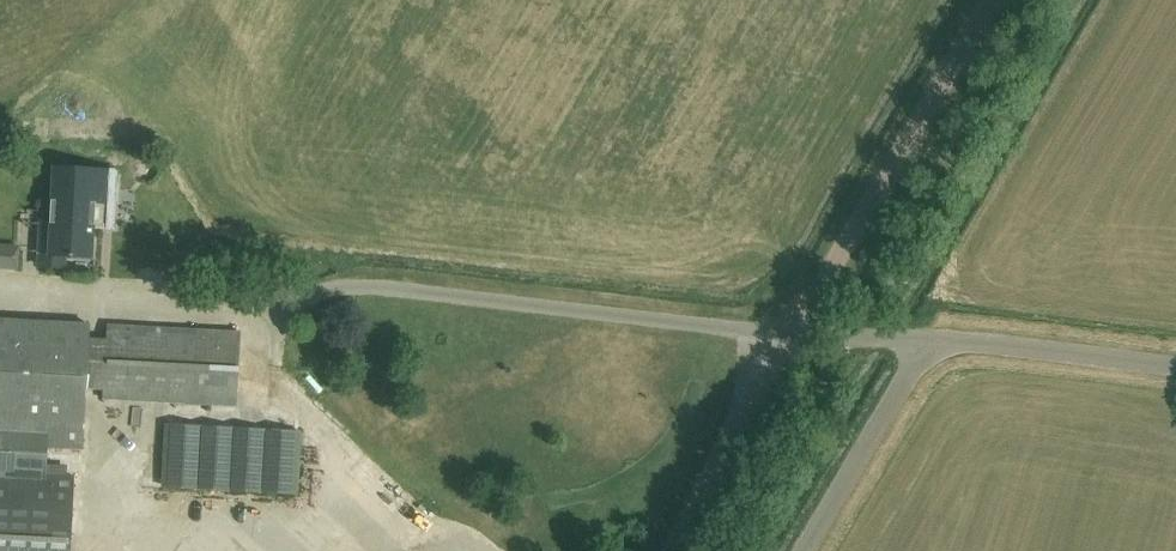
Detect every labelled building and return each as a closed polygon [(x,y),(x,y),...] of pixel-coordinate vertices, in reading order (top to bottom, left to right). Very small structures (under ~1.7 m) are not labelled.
[(51,212),(94,214),(113,215),(114,203),(116,203),(117,174),(97,173),(97,170),(53,167),(51,212)] [(51,212),(50,222),(45,222),(45,233),(42,232),(40,266),(63,267),(63,255),(92,257),(94,214),(51,212)] [(18,269),(19,248),(0,247),(0,268),(18,269)] [(74,478),(46,476),(47,449),(82,451),(90,326),(0,321),(0,550),(70,550),(74,478)] [(236,410),(241,336),(109,328),(104,402),(236,410)] [(182,429),(182,460),(302,460),(302,428),(182,429)] [(463,536),(432,542),(433,550),(466,550),(463,536)]
